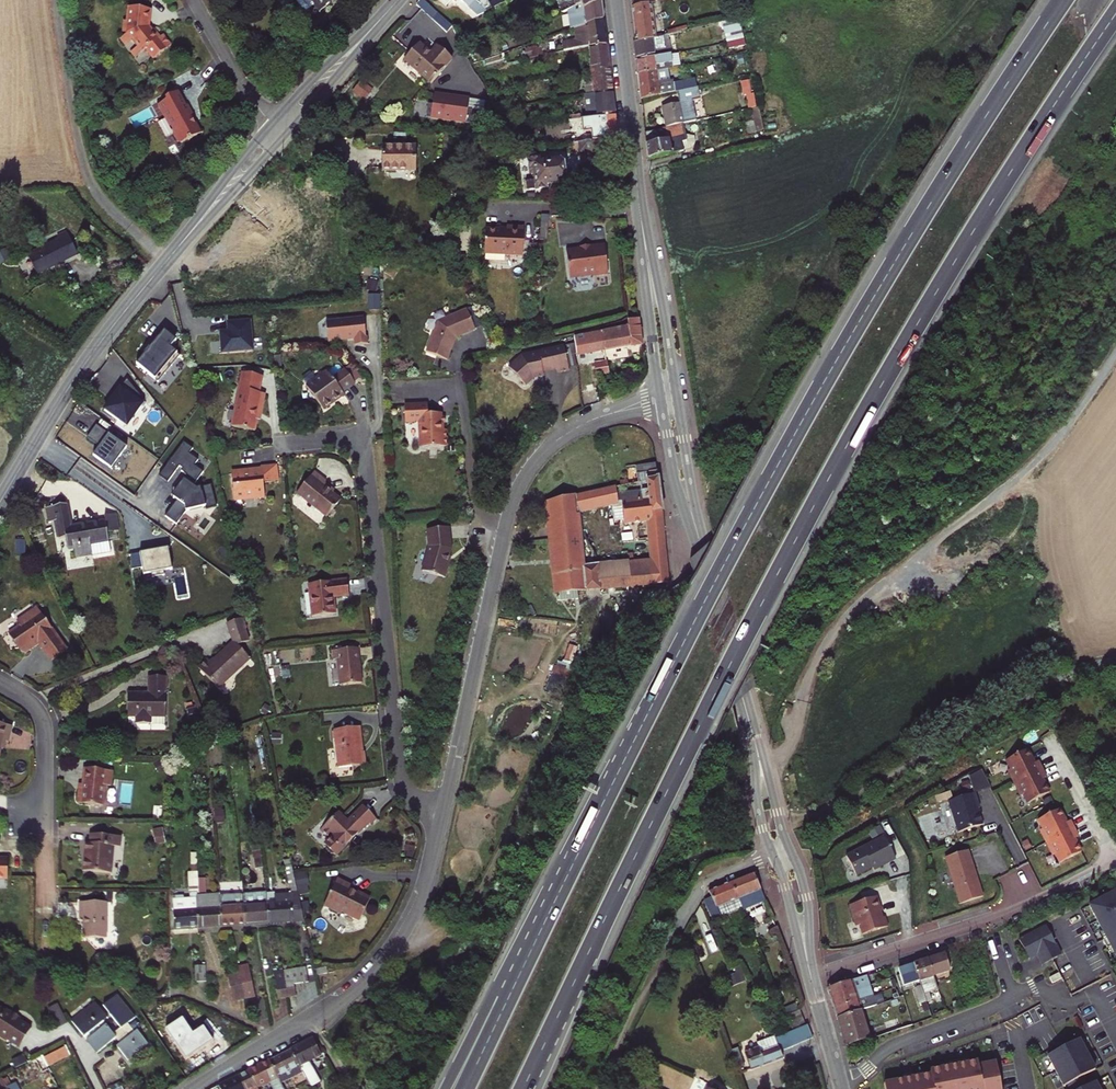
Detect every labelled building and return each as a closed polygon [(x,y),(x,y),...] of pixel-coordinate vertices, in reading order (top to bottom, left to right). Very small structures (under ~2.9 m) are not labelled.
[(306,11),(315,4),(320,11),(333,1),(332,0),(297,0),(306,11)] [(424,0),(421,0),(417,4),(448,32),(453,26),(424,0)] [(481,13),(486,10),(475,0),(462,0),(468,5),(470,3),(481,13)] [(486,10),(492,7),(488,0),(475,0),(486,10)] [(602,0),(557,0),(563,13),(568,10),(581,4),(584,10),(602,0)] [(571,28),(574,27),(604,19),(602,0),(584,10),(581,4),(568,10),(571,28)] [(632,6),(636,40),(656,38),(651,3),(632,6)] [(149,10),(127,8),(126,22),(123,25),(122,31),(126,35),(141,53),(146,49),(154,59),(171,45),(162,34),(159,37),(148,27),(149,10)] [(739,17),(723,21),(728,42),(744,39),(739,17)] [(604,19),(574,27),(578,40),(589,37),(591,46),(607,44),(604,19)] [(141,53),(126,35),(119,41),(135,59),(141,53)] [(636,40),(634,40),(637,59),(664,54),(666,54),(664,41),(669,40),(668,35),(656,38),(636,40)] [(744,39),(728,42),(729,48),(745,45),(744,39)] [(432,82),(454,58),(439,45),(432,53),(420,42),(405,59),(432,82)] [(610,68),(607,44),(591,46),(589,47),(591,60),(592,70),(610,68)] [(465,50),(469,58),(475,55),(472,47),(465,50)] [(637,59),(638,73),(657,70),(679,65),(677,52),(666,54),(664,54),(637,59)] [(592,70),(591,60),(583,61),(584,71),(592,70)] [(613,91),(610,68),(592,70),(595,93),(613,91)] [(595,93),(592,70),(584,71),(587,94),(595,93)] [(638,73),(641,98),(678,91),(680,91),(679,85),(659,87),(657,70),(638,73)] [(362,80),(355,92),(368,100),(375,88),(362,80)] [(749,81),(742,82),(746,96),(752,94),(749,81)] [(662,106),(667,126),(682,123),(694,120),(690,101),(698,99),(696,87),(680,91),(678,91),(681,103),(671,105),(666,106),(662,106)] [(613,91),(595,93),(587,94),(584,94),(587,118),(592,117),(616,114),(613,91)] [(177,92),(176,93),(184,107),(185,106),(177,92)] [(200,135),(191,118),(192,117),(193,116),(188,107),(185,106),(184,107),(176,93),(164,100),(165,102),(157,107),(169,128),(171,127),(173,131),(172,135),(177,143),(181,144),(200,135)] [(429,104),(427,118),(470,124),(472,111),(468,110),(470,99),(435,94),(433,105),(429,104)] [(759,106),(750,108),(755,128),(744,130),(745,134),(765,129),(759,106)] [(599,127),(600,140),(618,139),(616,114),(592,117),(593,127),(599,127)] [(201,134),(192,117),(191,118),(200,135),(201,134)] [(593,127),(592,117),(587,118),(590,141),(596,141),(600,140),(599,127),(593,127)] [(645,131),(648,157),(684,150),(684,148),(682,141),(686,141),(685,137),(682,123),(667,126),(645,131)] [(692,136),(685,137),(686,141),(682,141),(684,148),(692,146),(694,143),(694,137),(692,136)] [(590,141),(579,142),(580,153),(597,151),(596,141),(590,141)] [(417,170),(417,145),(383,146),(383,170),(417,170)] [(545,185),(562,183),(560,172),(562,170),(559,161),(542,164),(541,159),(530,161),(528,165),(530,175),(533,175),(536,189),(546,188),(545,185)] [(484,227),(482,253),(521,255),(522,226),(505,225),(505,229),(484,227)] [(59,239),(27,255),(37,274),(78,253),(66,231),(58,235),(59,239)] [(567,251),(570,277),(594,274),(594,276),(608,274),(605,245),(590,247),(591,248),(581,250),(567,251)] [(437,321),(425,351),(445,359),(453,338),(474,329),(465,308),(437,321)] [(364,317),(326,320),(328,340),(355,337),(356,344),(367,343),(364,317)] [(601,331),(604,350),(631,345),(643,344),(639,318),(628,321),(629,326),(601,331)] [(251,320),(228,323),(229,331),(221,332),(223,353),(254,350),(251,320)] [(146,353),(138,364),(160,381),(182,354),(172,347),(178,339),(165,329),(155,341),(156,342),(151,347),(150,347),(146,353)] [(574,336),(577,354),(604,350),(601,331),(574,336)] [(564,346),(537,352),(539,361),(529,364),(532,379),(533,377),(543,375),(542,371),(556,368),(557,372),(569,370),(564,346)] [(525,384),(532,379),(529,364),(539,361),(537,352),(522,355),(509,367),(525,384)] [(608,360),(595,363),(596,373),(610,370),(608,360)] [(306,386),(323,410),(335,402),(333,400),(339,396),(341,398),(344,395),(342,393),(355,384),(344,370),(332,379),(327,372),(306,386)] [(231,425),(255,430),(257,419),(259,409),(262,409),(265,393),(260,392),(263,376),(243,372),(231,425)] [(102,411),(125,427),(143,401),(125,379),(113,396),(113,395),(108,402),(109,402),(102,411)] [(427,404),(404,405),(405,422),(419,419),(420,444),(423,446),(447,445),(446,429),(442,429),(441,412),(427,413),(427,404)] [(97,425),(88,438),(100,447),(94,456),(113,470),(120,460),(119,459),(128,447),(97,425)] [(184,441),(159,475),(168,481),(180,465),(183,468),(182,470),(187,474),(172,495),(177,499),(165,516),(177,524),(187,510),(206,505),(206,508),(217,506),(212,484),(197,487),(194,485),(204,471),(195,464),(199,459),(190,452),(193,447),(184,441)] [(232,469),(235,494),(264,491),(263,481),(279,479),(277,463),(262,465),(262,469),(263,472),(253,473),(252,470),(252,467),(232,469)] [(648,524),(649,541),(665,540),(663,515),(656,463),(635,466),(640,488),(646,488),(648,497),(622,501),(625,524),(650,521),(648,524)] [(325,480),(314,471),(297,492),(326,516),(341,498),(323,484),(325,480)] [(578,590),(668,582),(666,550),(650,551),(651,559),(598,564),(598,569),(584,571),(584,565),(578,512),(619,503),(618,501),(617,492),(616,487),(549,501),(559,600),(579,598),(578,590)] [(618,501),(622,501),(648,497),(646,488),(640,488),(617,492),(618,501)] [(67,504),(49,507),(52,521),(55,521),(59,538),(66,537),(69,548),(75,547),(77,557),(111,551),(108,532),(119,530),(117,513),(105,515),(106,520),(71,527),(67,504)] [(616,515),(608,516),(611,533),(619,532),(616,515)] [(440,525),(419,528),(421,545),(415,569),(437,576),(441,561),(439,561),(441,554),(443,547),(440,525)] [(649,541),(650,551),(666,550),(665,540),(649,541)] [(168,546),(139,552),(143,573),(151,572),(151,576),(164,574),(163,570),(172,568),(168,546)] [(220,575),(212,569),(209,573),(217,579),(220,575)] [(312,616),(335,614),(333,597),(349,595),(347,579),(308,583),(312,616)] [(24,653),(29,649),(29,646),(35,641),(37,643),(50,661),(66,650),(36,608),(16,622),(19,626),(8,634),(21,652),(24,653)] [(218,687),(250,657),(239,645),(250,640),(242,617),(227,623),(235,640),(212,661),(209,658),(199,667),(218,687)] [(29,646),(29,649),(37,643),(35,641),(29,646)] [(354,648),(329,651),(330,659),(334,658),(337,684),(357,682),(354,648)] [(165,715),(166,675),(149,675),(148,692),(127,692),(127,715),(135,715),(135,722),(150,722),(150,715),(165,715)] [(1045,708),(1049,715),(1055,712),(1057,713),(1065,708),(1059,699),(1045,708)] [(2,749),(4,741),(7,742),(10,743),(14,727),(0,723),(0,757),(2,749)] [(361,726),(335,729),(339,767),(365,764),(364,751),(361,751),(361,745),(363,744),(361,726)] [(1015,782),(1043,768),(1039,760),(1036,762),(1029,749),(1007,760),(1012,769),(1009,770),(1015,782)] [(105,785),(111,785),(113,770),(85,767),(84,783),(83,789),(80,788),(78,802),(103,805),(105,785)] [(1048,776),(1043,768),(1015,782),(1022,795),(1024,794),(1029,802),(1050,791),(1044,778),(1048,776)] [(970,774),(976,791),(991,786),(985,769),(970,774)] [(959,832),(983,824),(978,808),(980,808),(976,793),(950,801),(959,832)] [(337,812),(320,828),(330,838),(325,842),(327,847),(336,853),(374,815),(364,804),(347,821),(337,812)] [(1046,843),(1074,828),(1070,820),(1066,822),(1059,809),(1038,820),(1042,829),(1040,830),(1046,843)] [(1078,836),(1074,828),(1046,843),(1052,855),(1055,854),(1059,863),(1081,852),(1074,838),(1078,836)] [(163,831),(155,833),(158,843),(165,841),(163,831)] [(114,844),(120,845),(121,835),(91,833),(90,842),(87,842),(85,869),(112,871),(114,844)] [(846,856),(856,876),(872,868),(874,871),(895,859),(883,837),(846,856)] [(262,856),(260,844),(253,845),(254,857),(262,856)] [(968,850),(945,857),(960,904),(983,897),(976,876),(974,875),(973,872),(975,872),(968,850)] [(8,878),(9,857),(0,857),(0,878),(8,878)] [(268,903),(269,922),(302,919),(303,918),(292,864),(286,865),(291,893),(275,894),(275,900),(278,900),(278,903),(268,903)] [(197,892),(197,871),(191,871),(189,871),(190,892),(197,892)] [(205,871),(197,871),(197,892),(206,892),(205,871)] [(743,908),(764,900),(753,872),(732,881),(739,898),(743,908)] [(352,885),(338,878),(325,905),(341,913),(343,910),(360,919),(371,898),(350,889),(352,885)] [(739,898),(732,881),(708,890),(711,897),(704,899),(712,921),(721,917),(717,907),(739,898)] [(1089,905),(1106,938),(1102,939),(1106,948),(1110,946),(1115,957),(1115,890),(1089,905)] [(269,922),(268,903),(267,892),(243,894),(245,924),(269,922)] [(245,924),(243,894),(220,896),(221,925),(245,924)] [(221,925),(220,896),(198,898),(198,927),(221,925)] [(877,896),(849,905),(856,926),(860,925),(863,934),(888,926),(885,917),(882,918),(877,896)] [(198,927),(198,898),(174,900),(174,929),(198,927)] [(717,907),(721,917),(743,908),(739,898),(717,907)] [(107,937),(107,902),(81,902),(80,916),(84,916),(84,937),(107,937)] [(1019,939),(1029,958),(1038,953),(1056,944),(1046,925),(1019,939)] [(1056,944),(1038,953),(1043,964),(1061,954),(1056,944)] [(945,952),(929,958),(934,975),(950,970),(945,952)] [(914,963),(920,980),(926,978),(930,989),(938,987),(934,975),(929,958),(914,963)] [(903,981),(904,985),(920,980),(914,963),(895,969),(899,982),(903,981)] [(206,981),(206,965),(197,965),(197,981),(206,981)] [(240,975),(245,999),(255,996),(248,966),(238,968),(239,972),(240,975)] [(306,966),(299,967),(301,982),(308,981),(306,966)] [(299,967),(292,969),(294,983),(301,982),(299,967)] [(294,983),(292,969),(283,970),(287,995),(295,994),(294,983)] [(287,995),(283,970),(274,971),(278,997),(287,995)] [(1060,971),(1051,976),(1053,982),(1063,977),(1060,971)] [(828,987),(832,998),(871,985),(867,974),(844,982),(828,987)] [(245,999),(240,975),(228,977),(230,986),(233,985),(237,1001),(245,999)] [(832,998),(835,1007),(874,994),(871,985),(832,998)] [(925,998),(921,985),(915,987),(919,1000),(925,998)] [(874,994),(835,1007),(838,1017),(861,1010),(877,1005),(874,994)] [(128,1023),(135,1017),(118,995),(104,1005),(121,1027),(113,1033),(106,1025),(101,1028),(99,1025),(108,1018),(95,1001),(72,1020),(84,1036),(89,1032),(92,1035),(87,1040),(97,1052),(116,1038),(120,1043),(117,1046),(127,1058),(147,1042),(137,1030),(135,1031),(128,1023)] [(60,1026),(69,1021),(59,1003),(50,1007),(60,1026)] [(16,1043),(20,1038),(22,1040),(31,1027),(19,1019),(20,1017),(7,1007),(5,1009),(0,1006),(0,1036),(6,1039),(7,1037),(16,1043)] [(804,1023),(802,1017),(799,1010),(786,1015),(788,1019),(789,1022),(791,1026),(792,1028),(804,1023)] [(870,1038),(861,1010),(838,1017),(846,1046),(870,1038)] [(789,1022),(788,1019),(779,1023),(782,1030),(791,1026),(789,1022)] [(887,1032),(897,1029),(894,1020),(885,1023),(887,1032)] [(774,1036),(771,1037),(757,1042),(759,1047),(745,1053),(751,1070),(783,1058),(780,1051),(812,1038),(809,1024),(775,1038),(774,1036)] [(214,1055),(233,1043),(226,1034),(207,1046),(214,1055)] [(302,1071),(311,1088),(322,1082),(310,1060),(325,1053),(323,1049),(320,1050),(315,1041),(313,1038),(291,1049),(302,1071)] [(1080,1038),(1048,1055),(1064,1085),(1096,1069),(1080,1038)] [(65,1047),(45,1057),(49,1065),(69,1054),(65,1047)] [(291,1049),(269,1060),(281,1082),(302,1071),(291,1049)] [(41,1056),(36,1059),(42,1072),(48,1069),(41,1056)] [(884,1082),(885,1088),(1002,1088),(997,1060),(979,1064),(979,1060),(959,1063),(959,1059),(950,1061),(950,1065),(931,1069),(932,1073),(913,1076),(912,1072),(903,1074),(904,1078),(884,1082)] [(257,1087),(269,1081),(273,1088),(282,1088),(284,1088),(281,1082),(269,1060),(248,1071),(257,1087)] [(237,1077),(244,1088),(258,1088),(257,1087),(248,1071),(237,1077)] [(7,1077),(3,1079),(7,1088),(12,1086),(7,1077)] [(215,1088),(244,1088),(237,1077),(215,1088)] [(1096,1081),(1080,1088),(1100,1088),(1096,1081)]
